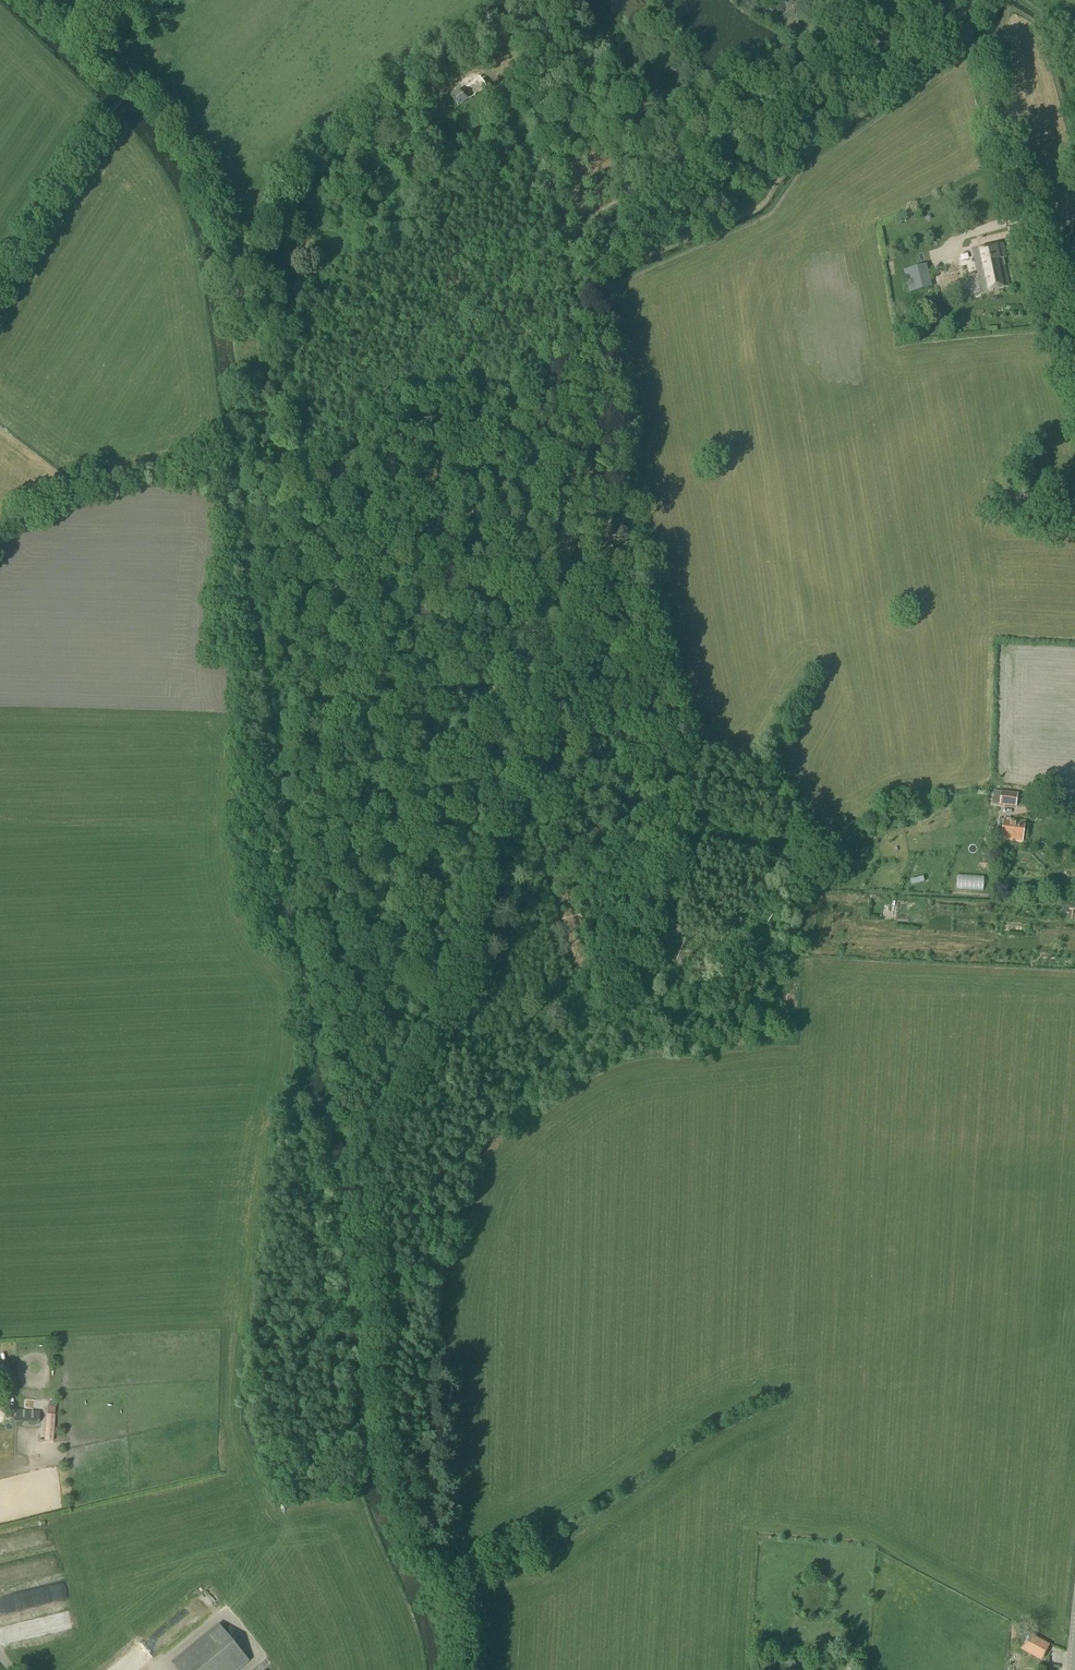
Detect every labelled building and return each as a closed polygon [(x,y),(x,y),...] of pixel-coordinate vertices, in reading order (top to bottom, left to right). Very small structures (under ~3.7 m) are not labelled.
[(982,293),(1010,287),(1003,259),(1006,258),(1002,244),(973,251),(978,273),(982,293)] [(909,294),(932,287),(927,265),(903,271),(909,294)] [(1015,806),(1017,793),(1002,792),(1000,805),(1015,806)] [(1022,841),(1025,821),(1004,819),(1002,839),(1022,841)] [(39,1424),(40,1411),(11,1409),(10,1421),(39,1424)] [(53,1442),(55,1415),(46,1415),(44,1441),(53,1442)] [(48,1618),(51,1634),(74,1630),(72,1615),(48,1618)] [(250,1661),(219,1624),(172,1663),(178,1669),(239,1669),(250,1661)] [(1023,1636),(1018,1648),(1038,1656),(1043,1644),(1023,1636)]
